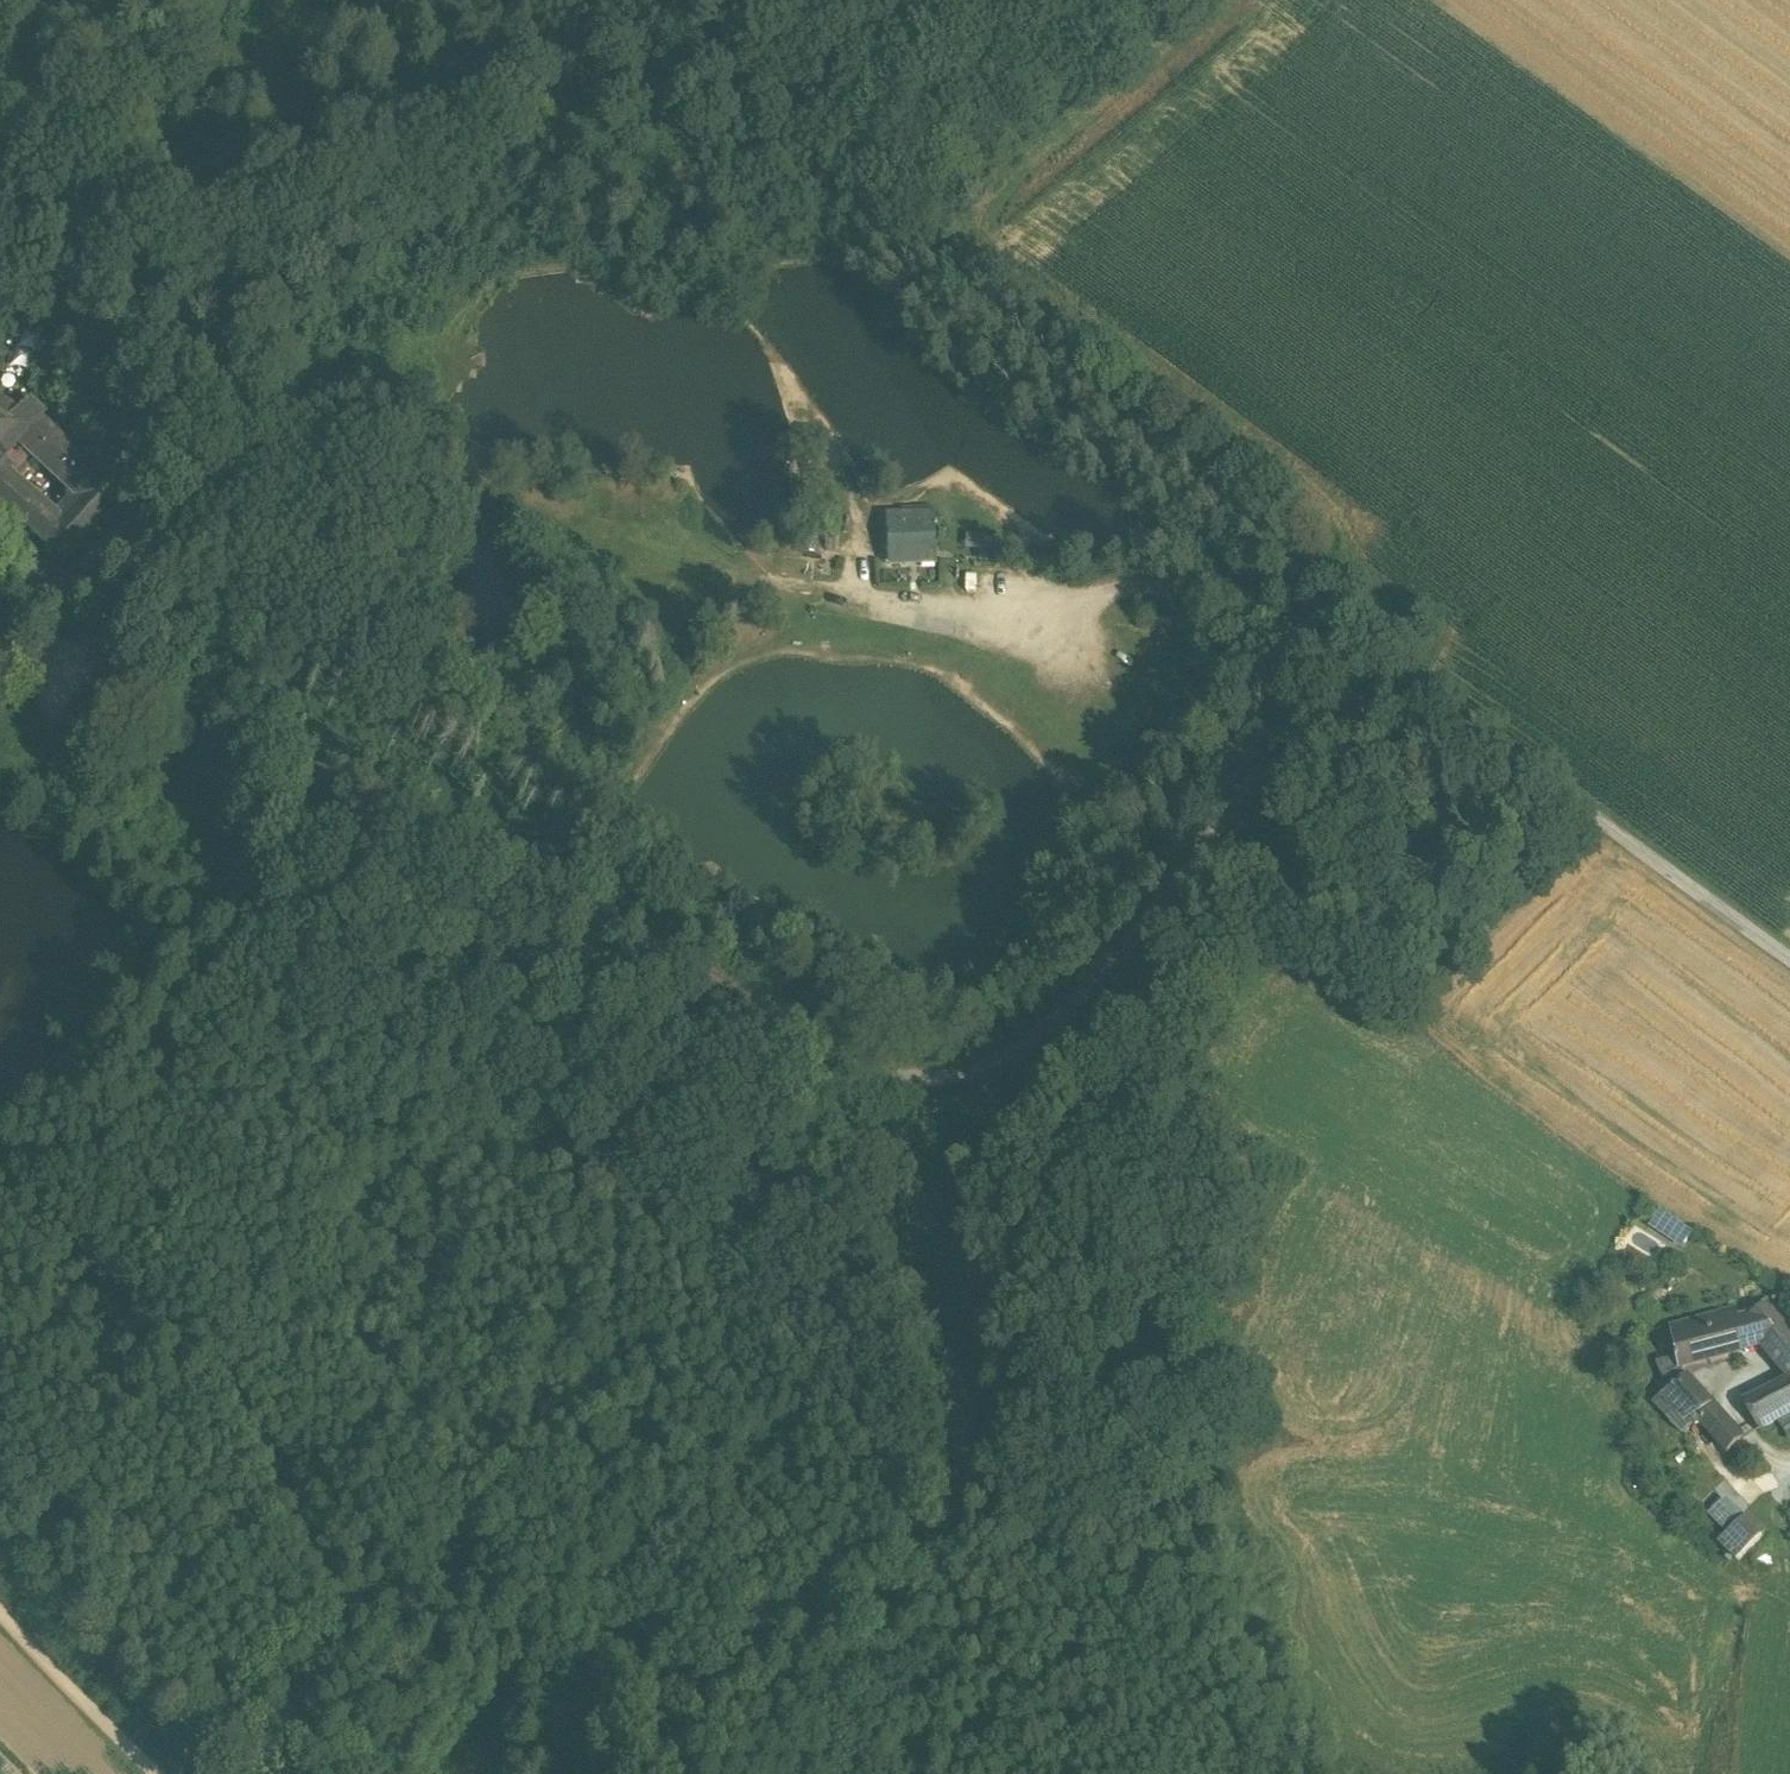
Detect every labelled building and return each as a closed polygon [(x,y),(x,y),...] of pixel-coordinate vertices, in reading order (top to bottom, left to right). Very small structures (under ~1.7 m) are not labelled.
[(0,453),(13,437),(30,415),(27,412),(21,420),(0,406),(0,453)] [(70,429),(91,449),(110,430),(89,410),(70,429)] [(99,478),(30,415),(13,437),(36,459),(80,499),(99,478)] [(36,459),(13,437),(0,453),(21,476),(36,459)] [(0,453),(0,507),(40,542),(56,525),(11,485),(21,476),(0,453)] [(56,525),(40,542),(62,562),(121,498),(99,478),(80,499),(56,525)] [(935,516),(886,518),(887,547),(936,545),(935,516)] [(1002,541),(967,538),(966,557),(1000,560),(1002,541)] [(1655,1259),(1661,1243),(1630,1231),(1624,1247),(1655,1259)] [(1773,1300),(1747,1321),(1738,1325),(1744,1346),(1759,1342),(1786,1316),(1773,1300)] [(1734,1313),(1672,1330),(1679,1360),(1681,1365),(1683,1365),(1744,1346),(1738,1325),(1734,1313)] [(1786,1316),(1759,1342),(1789,1380),(1789,1320),(1786,1316)] [(1679,1360),(1655,1365),(1672,1390),(1685,1379),(1683,1365),(1681,1365),(1679,1360)] [(1727,1423),(1686,1379),(1685,1379),(1672,1390),(1654,1405),(1682,1436),(1698,1423),(1712,1438),(1726,1424),(1727,1423)] [(1746,1408),(1759,1431),(1785,1416),(1789,1414),(1789,1384),(1746,1408)] [(1743,1442),(1726,1424),(1712,1438),(1727,1455),(1743,1442)] [(1744,1521),(1722,1541),(1739,1559),(1760,1538),(1744,1521)]
